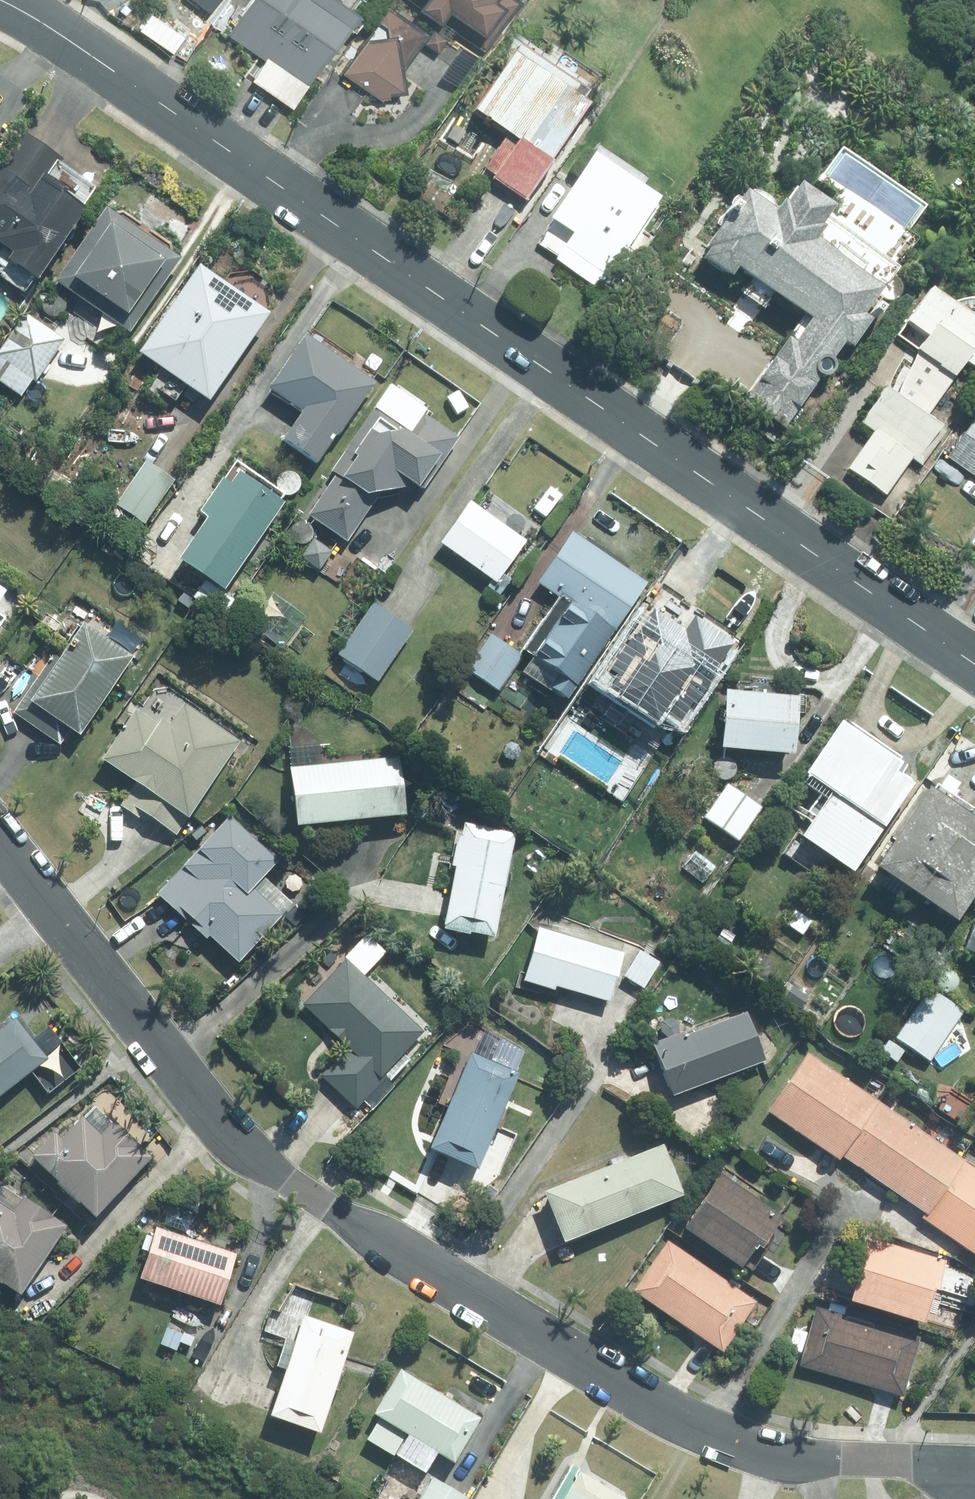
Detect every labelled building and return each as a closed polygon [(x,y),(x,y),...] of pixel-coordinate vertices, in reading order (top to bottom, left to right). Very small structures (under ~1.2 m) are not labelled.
[(265,62),(250,83),(290,111),(356,16),(347,10),(354,0),(251,0),(227,35),(265,62)] [(416,10),(437,26),(440,21),(483,52),(519,3),(515,0),(423,0),(416,10)] [(377,23),(341,76),(382,104),(387,96),(404,93),(400,74),(421,43),(436,54),(445,40),(432,31),(429,36),(380,2),(369,18),(377,23)] [(492,180),(489,183),(524,206),(587,110),(580,105),(584,99),(515,53),(473,116),(514,143),(511,148),(501,142),(482,173),(492,180)] [(58,168),(61,163),(20,136),(0,167),(0,255),(8,260),(2,269),(32,288),(80,211),(79,211),(93,190),(58,168)] [(555,259),(552,264),(600,294),(660,200),(592,157),(550,223),(551,224),(536,247),(555,259)] [(820,214),(791,193),(779,211),(775,209),(769,219),(739,199),(738,201),(735,198),(733,199),(732,200),(730,202),(730,203),(730,205),(734,208),(732,210),(729,208),(724,216),(727,218),(726,220),(722,217),(720,218),(718,219),(718,221),(717,224),(720,227),(719,230),(706,247),(710,249),(704,258),(726,274),(732,265),(750,278),(754,280),(750,284),(744,294),(748,297),(761,306),(771,292),(811,319),(792,347),(786,343),(747,400),(783,424),(816,375),(818,375),(822,373),(825,368),(827,365),(826,361),(840,340),(848,344),(869,314),(872,316),(876,311),(873,309),(888,287),(884,284),(893,270),(817,217),(820,214)] [(104,212),(51,285),(124,337),(177,265),(104,212)] [(193,273),(134,360),(206,409),(265,321),(193,273)] [(937,371),(936,373),(951,384),(961,369),(974,379),(974,305),(967,304),(951,306),(948,310),(927,295),(903,328),(924,344),(916,355),(937,371)] [(19,399),(28,385),(32,388),(63,342),(23,316),(0,351),(0,387),(19,399)] [(303,339),(265,392),(300,417),(279,445),(313,469),(371,388),(303,339)] [(857,426),(873,437),(848,473),(884,499),(911,462),(920,469),(944,436),(882,392),(857,426)] [(334,477),(304,520),(343,547),(377,497),(409,492),(413,495),(416,490),(422,494),(457,443),(421,418),(409,436),(374,411),(330,474),(334,477)] [(974,481),(974,420),(946,461),(974,481)] [(144,463),(113,509),(142,529),(173,484),(144,463)] [(300,466),(294,474),(304,480),(310,472),(300,466)] [(241,612),(219,596),(280,511),(235,479),(227,491),(219,485),(195,519),(203,525),(174,566),(201,586),(189,603),(218,624),(223,617),(232,624),(241,612)] [(468,506),(437,548),(488,585),(485,589),(498,599),(509,585),(499,578),(522,546),(468,506)] [(525,663),(554,682),(546,695),(564,708),(645,588),(570,537),(535,589),(563,608),(525,663)] [(315,544),(301,564),(316,575),(330,555),(315,544)] [(371,609),(336,660),(374,687),(410,635),(371,609)] [(47,615),(39,624),(49,632),(56,622),(47,615)] [(607,694),(602,703),(636,727),(644,714),(653,721),(655,718),(668,727),(682,706),(687,709),(706,683),(707,684),(730,650),(691,623),(681,637),(650,617),(618,664),(612,659),(594,685),(607,694)] [(47,663),(11,716),(57,747),(65,736),(75,743),(130,661),(79,627),(53,667),(47,663)] [(489,638),(466,673),(497,695),(521,659),(489,638)] [(722,697),(717,757),(789,763),(794,704),(722,697)] [(131,789),(117,810),(138,825),(143,819),(173,840),(238,746),(182,708),(168,729),(159,723),(154,730),(133,716),(98,766),(131,789)] [(837,728),(799,782),(826,801),(879,837),(909,794),(891,781),(898,771),(837,728)] [(397,764),(285,775),(291,835),(403,823),(397,764)] [(724,786),(701,820),(739,845),(761,811),(724,786)] [(935,791),(930,799),(928,797),(871,877),(950,933),(974,898),(974,819),(935,791)] [(826,801),(794,846),(848,883),(879,837),(826,801)] [(227,822),(155,899),(203,943),(205,941),(235,969),(280,921),(276,917),(284,908),(274,898),(266,905),(251,891),(274,867),(227,822)] [(449,870),(452,871),(439,937),(464,942),(464,939),(490,945),(512,839),(463,828),(460,842),(456,841),(449,870)] [(715,870),(695,854),(681,870),(700,886),(715,870)] [(810,925),(794,914),(785,928),(801,938),(810,925)] [(537,932),(520,986),(551,995),(552,991),(606,1008),(621,958),(537,932)] [(668,935),(660,946),(669,953),(677,942),(668,935)] [(678,943),(672,952),(678,956),(684,947),(678,943)] [(638,956),(622,980),(642,993),(656,968),(638,956)] [(421,1034),(344,962),(300,1009),(345,1052),(319,1081),(353,1113),(384,1080),(387,1083),(399,1070),(392,1064),(421,1034)] [(943,964),(934,979),(945,987),(955,972),(943,964)] [(929,991),(893,1043),(928,1067),(964,1015),(929,991)] [(684,1036),(648,1050),(669,1103),(763,1066),(744,1018),(686,1040),(684,1036)] [(0,1034),(0,1100),(44,1064),(11,1025),(0,1034)] [(513,1076),(523,1053),(500,1043),(490,1066),(470,1057),(426,1159),(473,1179),(517,1078),(513,1076)] [(805,1056),(764,1114),(836,1167),(841,1160),(879,1107),(876,1104),(875,1106),(805,1056)] [(923,1219),(920,1223),(923,1225),(964,1168),(879,1107),(841,1160),(923,1219)] [(54,1192),(53,1194),(90,1228),(148,1164),(110,1129),(99,1142),(78,1123),(57,1146),(50,1139),(25,1166),(54,1192)] [(661,1150),(540,1200),(561,1251),(683,1201),(661,1150)] [(923,1225),(974,1263),(974,1176),(964,1168),(923,1225)] [(780,1223),(719,1180),(680,1235),(738,1276),(752,1256),(755,1258),(780,1223)] [(15,1305),(63,1234),(19,1204),(18,1206),(0,1194),(0,1295),(15,1305)] [(144,1239),(139,1254),(146,1256),(136,1287),(215,1313),(233,1260),(153,1232),(150,1241),(144,1239)] [(846,1311),(920,1335),(941,1268),(867,1244),(846,1311)] [(631,1296),(720,1359),(755,1308),(666,1245),(631,1296)] [(815,1311),(798,1372),(900,1402),(918,1341),(815,1311)] [(283,1374),(265,1425),(315,1442),(351,1338),(294,1318),(275,1372),(283,1374)] [(192,1348),(183,1366),(199,1374),(209,1356),(192,1348)] [(169,1383),(183,1392),(189,1382),(176,1373),(169,1383)] [(398,1375),(370,1421),(405,1442),(392,1462),(421,1480),(433,1461),(451,1471),(479,1424),(398,1375)] [(577,1478),(580,1472),(571,1467),(552,1498),(614,1498),(577,1478)] [(422,1498),(462,1498),(432,1481),(422,1498)]
